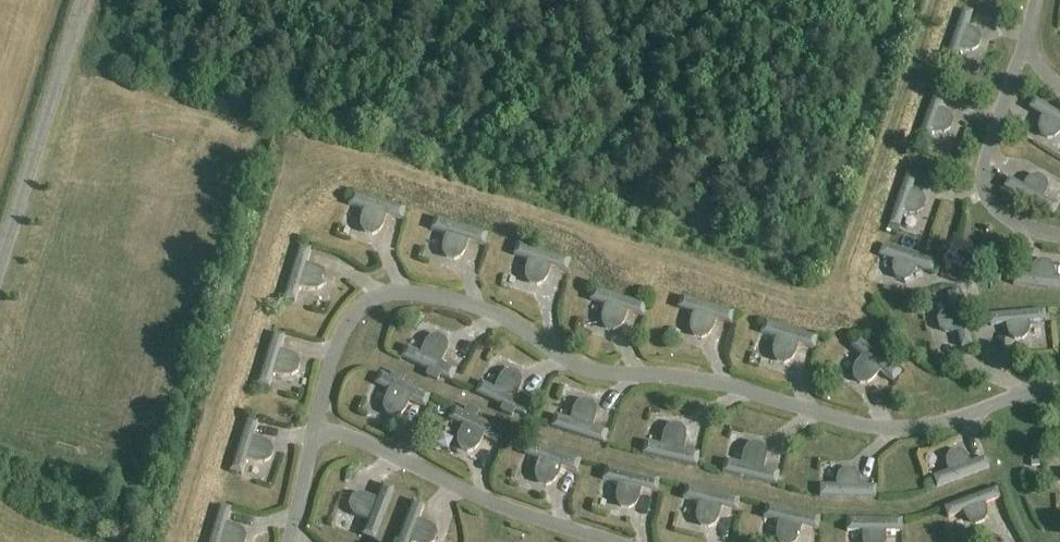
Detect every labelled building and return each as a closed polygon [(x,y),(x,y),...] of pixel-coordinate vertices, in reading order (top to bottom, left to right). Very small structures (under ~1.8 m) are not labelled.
[(972,15),(961,11),(943,64),(954,68),(958,53),(964,54),(970,54),(977,51),(979,43),(977,37),(972,33),(966,30),(972,15)] [(944,96),(933,92),(916,145),(926,149),(931,134),(936,135),(942,135),(949,132),(952,124),(949,118),(944,114),(938,111),(944,96)] [(1035,100),(1029,109),(1044,118),(1041,122),(1039,128),(1041,136),(1049,140),(1057,139),(1059,136),(1059,115),(1035,100)] [(915,178),(904,175),(887,227),(897,231),(902,216),(907,217),(913,217),(921,214),(923,206),(921,200),(916,196),(910,193),(915,178)] [(1049,187),(1047,180),(1039,176),(1031,178),(1026,183),(1024,186),(1010,179),(1005,190),(1054,217),(1059,206),(1045,199),(1048,194),(1049,187)] [(400,220),(404,207),(351,190),(347,204),(363,209),(360,220),(360,228),(363,234),(371,236),(377,233),(381,227),(385,215),(400,220)] [(483,245),(487,231),(433,215),(429,229),(445,233),(442,245),(442,253),(445,259),(454,261),(459,258),(463,252),(467,240),(483,245)] [(566,270),(570,257),(516,241),(512,255),(528,259),(525,270),(525,278),(528,284),(536,287),(542,284),(546,278),(550,266),(566,270)] [(309,249),(296,246),(280,299),(294,303),(298,287),(310,290),(318,290),(323,287),(326,278),(323,273),(317,269),(305,265),(309,249)] [(931,277),(935,266),(882,248),(879,258),(893,263),(892,268),(892,274),(895,282),(903,284),(910,282),(913,277),(916,271),(931,277)] [(1012,289),(1059,294),(1059,283),(1053,282),(1053,277),(1052,271),(1047,265),(1039,264),(1033,268),(1030,273),(1029,280),(1013,277),(1012,289)] [(642,316),(646,302),(593,286),(589,300),(605,304),(601,315),(601,324),(605,329),(613,332),(619,329),(623,323),(626,311),(642,316)] [(962,348),(973,344),(958,291),(947,294),(952,309),(947,311),(941,314),(937,321),(940,329),(945,333),(952,333),(958,332),(962,348)] [(731,323),(735,310),(682,294),(678,307),(693,312),(690,323),(690,331),(693,337),(702,339),(707,337),(711,330),(715,319),(731,323)] [(1044,325),(1043,313),(988,317),(988,328),(1004,327),(1004,332),(1007,338),(1013,343),(1021,342),(1026,337),(1028,331),(1028,325),(1044,325)] [(814,348),(818,335),(764,319),(760,333),(776,337),(773,348),(773,356),(776,362),(784,365),(790,362),(794,356),(798,344),(814,348)] [(282,336),(269,333),(254,386),(267,390),(272,374),(283,377),(291,377),(297,373),(299,365),(296,360),(290,355),(278,352),(282,336)] [(892,383),(901,372),(860,335),(851,345),(863,356),(855,365),(852,372),(852,379),(859,385),(865,385),(871,381),(880,372),(892,383)] [(405,347),(399,359),(449,384),(455,371),(440,364),(445,354),(446,346),(444,339),(436,336),(430,337),(425,343),(420,354),(405,347)] [(424,406),(430,393),(379,370),(373,383),(388,390),(384,401),(383,409),(385,415),(393,418),(399,416),(404,411),(409,400),(424,406)] [(478,382),(472,395),(522,419),(528,407),(513,400),(518,389),(520,381),(517,375),(510,371),(504,373),(498,378),(493,389),(478,382)] [(554,419),(551,432),(605,445),(608,431),(592,428),(595,416),(594,408),(591,403),(582,401),(577,404),(573,410),(570,422),(554,419)] [(498,441),(503,428),(453,405),(447,418),(462,425),(457,435),(456,443),(459,449),(467,453),(473,451),(478,445),(483,434),(498,441)] [(256,422),(242,419),(227,472),(241,476),(245,460),(256,463),(264,463),(270,460),(272,451),(270,446),(263,442),(251,438),(256,422)] [(644,443),(642,457),(696,468),(699,454),(683,451),(685,440),(684,431),(681,426),(672,424),(667,427),(663,434),(660,446),(644,443)] [(575,472),(580,459),(528,439),(523,452),(539,458),(535,469),(534,477),(537,483),(545,486),(551,484),(556,478),(560,466),(575,472)] [(724,462),(721,476),(775,489),(778,475),(762,472),(765,460),(764,452),(760,446),(752,445),(747,447),(743,454),(740,466),(724,462)] [(972,464),(970,460),(966,455),(959,451),(950,455),(947,461),(948,468),(949,473),(934,478),(938,488),(991,469),(987,458),(972,464)] [(657,491),(660,477),(605,465),(602,479),(618,482),(616,494),(617,502),(620,507),(629,509),(634,506),(638,500),(641,487),(657,491)] [(862,487),(861,482),(859,475),(854,470),(845,470),(839,475),(837,482),(837,487),(821,487),(821,498),(877,499),(877,486),(862,487)] [(361,533),(374,538),(394,486),(381,481),(375,496),(364,492),(356,492),(350,494),(347,503),(350,508),(355,513),(367,517),(361,533)] [(736,511),(739,497),(685,485),(682,499),(698,502),(696,514),(696,522),(700,528),(709,529),(714,526),(718,520),(720,508),(736,511)] [(989,518),(988,510),(987,506),(1002,501),(998,489),(945,509),(949,519),(964,514),(966,518),(970,524),(977,527),(985,524),(989,518)] [(412,498),(394,541),(409,541),(410,540),(416,541),(434,541),(435,541),(438,534),(436,528),(430,523),(418,518),(424,503),(412,498)] [(820,516),(766,503),(763,517),(778,520),(776,532),(777,540),(778,541),(796,541),(798,538),(801,526),(817,529),(820,516)] [(217,505),(206,541),(246,541),(247,538),(244,532),(238,528),(226,525),(230,509),(217,505)] [(903,517),(847,516),(847,531),(863,531),(863,541),(886,541),(886,531),(903,531),(903,517)] [(206,536),(193,533),(191,541),(205,541),(206,536)]
